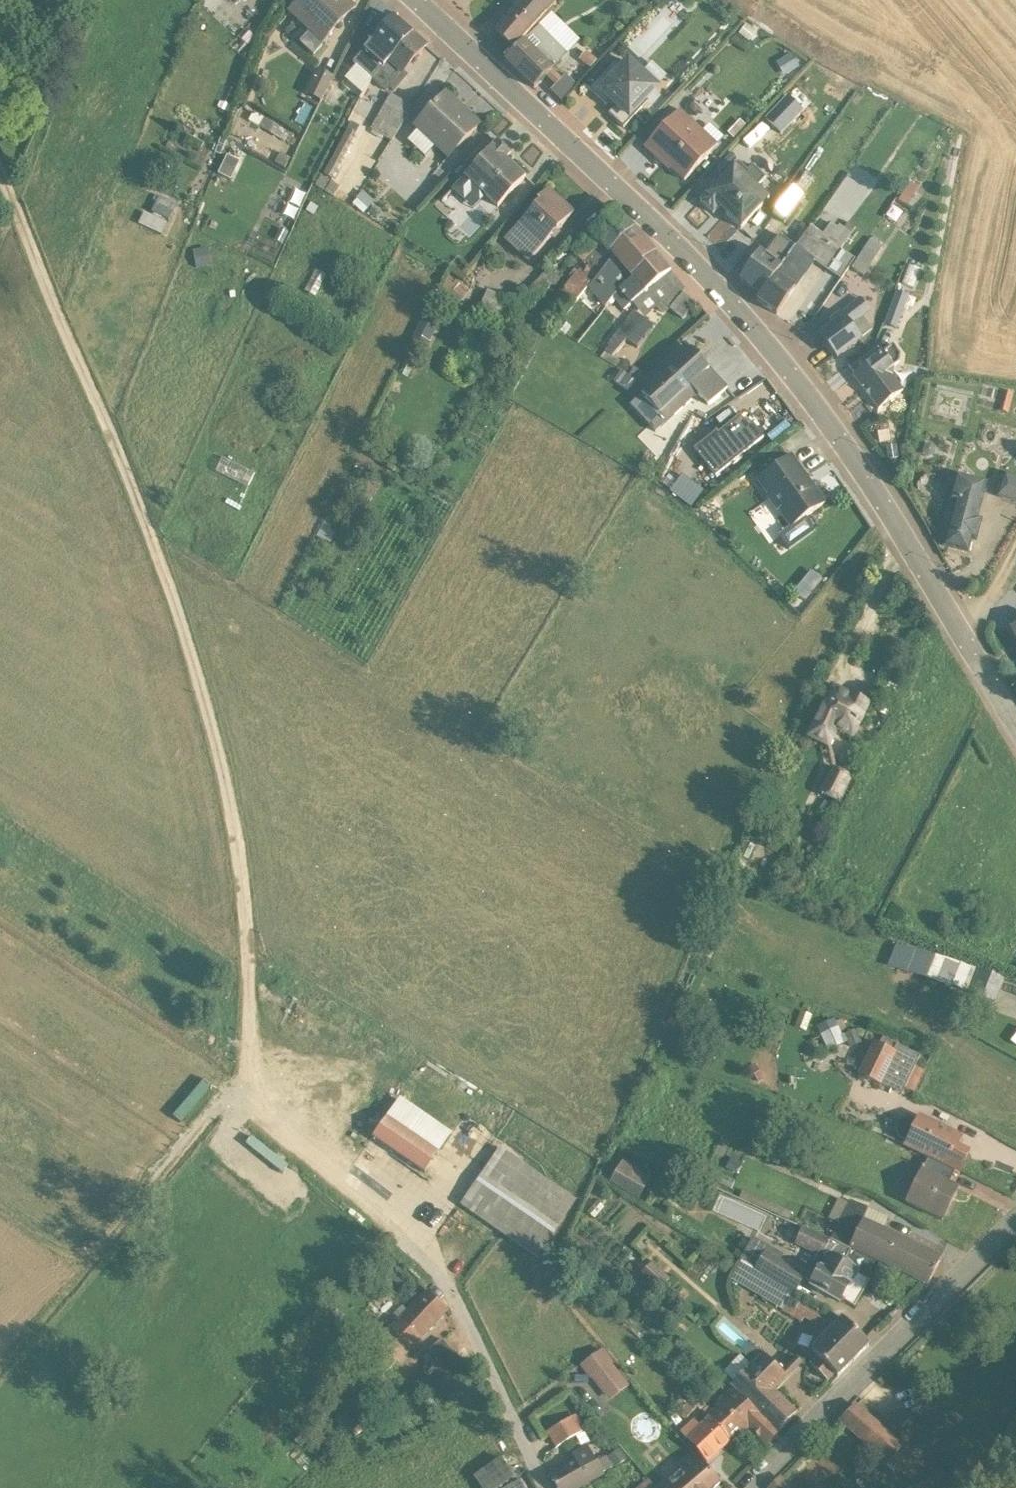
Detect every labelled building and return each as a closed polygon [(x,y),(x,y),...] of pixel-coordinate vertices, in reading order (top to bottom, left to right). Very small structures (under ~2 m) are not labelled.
[(286,19),(320,51),(356,14),(340,0),(305,0),(286,19)] [(554,0),(526,0),(525,2),(495,41),(513,58),(559,5),(554,0)] [(538,32),(537,31),(505,68),(533,95),(566,61),(579,48),(551,20),(538,32)] [(410,41),(392,25),(381,37),(377,34),(368,44),(371,47),(352,68),(353,69),(345,78),(365,96),(371,85),(410,41)] [(371,85),(386,98),(389,95),(393,99),(407,83),(403,78),(424,53),(410,41),(371,85)] [(585,59),(578,67),(589,75),(596,67),(585,59)] [(622,75),(614,68),(587,97),(604,114),(608,111),(613,116),(607,122),(622,135),(646,109),(644,106),(654,96),(627,70),(622,75)] [(666,84),(651,70),(643,78),(658,92),(666,84)] [(333,84),(317,76),(305,100),(321,107),(333,84)] [(564,81),(549,98),(560,108),(575,91),(564,81)] [(412,114),(390,101),(369,135),(390,148),(391,148),(412,114)] [(478,132),(445,101),(412,134),(416,138),(406,148),(424,164),(434,154),(448,167),(478,132)] [(280,149),(291,156),(302,138),(259,111),(243,137),(275,157),(280,149)] [(785,124),(775,115),(764,128),(774,137),(785,124)] [(679,117),(643,155),(654,166),(657,164),(683,188),(723,145),(709,131),(702,139),(679,117)] [(348,150),(359,128),(352,124),(341,146),(348,150)] [(347,151),(340,148),(329,170),(336,173),(347,151)] [(496,149),(451,197),(463,208),(470,201),(478,209),(484,203),(496,215),(524,185),(504,166),(509,161),(496,149)] [(228,160),(219,179),(232,186),(242,167),(228,160)] [(736,170),(699,209),(712,221),(720,213),(727,220),(725,222),(739,236),(767,207),(755,194),(763,185),(752,174),(746,179),(736,170)] [(806,178),(772,221),(782,229),(815,186),(806,178)] [(339,193),(320,182),(315,191),(333,202),(339,193)] [(572,220),(547,197),(503,247),(527,269),(572,220)] [(373,208),(361,198),(355,205),(356,206),(352,211),(363,219),(373,208)] [(144,216),(139,230),(165,240),(178,208),(160,201),(152,220),(144,216)] [(609,260),(632,237),(614,217),(571,258),(580,267),(567,283),(570,285),(561,296),(562,297),(559,302),(563,306),(566,306),(569,302),(573,306),(578,306),(587,294),(613,263),(609,260)] [(719,250),(734,235),(723,224),(708,238),(719,250)] [(840,256),(854,235),(854,234),(847,230),(843,235),(838,232),(836,235),(830,231),(821,241),(810,233),(756,308),(774,322),(814,269),(840,286),(853,266),(840,256)] [(618,296),(653,260),(643,248),(632,237),(609,260),(613,263),(587,295),(603,314),(618,296)] [(739,287),(759,302),(794,253),(778,243),(764,261),(759,258),(739,287)] [(850,275),(862,283),(881,254),(869,247),(850,275)] [(612,303),(623,317),(631,310),(644,326),(656,314),(677,288),(653,260),(618,296),(612,303)] [(919,276),(908,272),(901,292),(912,296),(919,276)] [(546,275),(519,308),(529,316),(557,284),(546,275)] [(683,295),(677,288),(656,314),(664,320),(683,295)] [(514,310),(486,297),(476,320),(502,333),(514,310)] [(908,303),(895,298),(883,331),(896,336),(908,303)] [(694,310),(682,301),(669,315),(682,325),(694,310)] [(869,319),(858,305),(827,329),(829,332),(816,342),(836,367),(872,338),(862,324),(869,319)] [(421,363),(441,325),(423,317),(405,355),(421,363)] [(636,354),(653,333),(643,325),(632,317),(608,348),(610,349),(600,364),(614,373),(618,368),(611,362),(625,346),(636,354)] [(852,383),(878,417),(881,414),(884,415),(887,412),(888,409),(902,398),(891,384),(892,374),(897,371),(898,361),(891,353),(852,383)] [(690,356),(640,400),(666,429),(697,401),(708,412),(726,395),(690,356)] [(634,387),(620,377),(613,388),(626,398),(634,387)] [(1007,418),(1012,400),(1001,397),(996,416),(1007,418)] [(714,436),(690,456),(714,485),(764,444),(742,418),(716,438),(714,436)] [(790,462),(755,487),(767,505),(766,506),(775,519),(777,518),(789,535),(778,543),(788,557),(815,538),(805,524),(824,510),(790,462)] [(1004,479),(996,503),(1015,510),(1015,484),(1004,479)] [(669,498),(691,515),(705,497),(683,480),(669,498)] [(977,525),(986,489),(955,480),(954,480),(947,509),(952,512),(940,554),(967,561),(970,549),(974,549),(980,526),(977,525)] [(1008,635),(1015,649),(1015,630),(1008,635)] [(804,743),(828,754),(836,737),(852,745),(869,710),(829,690),(804,743)] [(830,772),(816,799),(837,810),(852,782),(830,772)] [(959,970),(951,991),(969,998),(968,1000),(994,1010),(1003,985),(968,972),(967,974),(959,970)] [(947,1027),(956,1032),(963,1015),(954,1011),(947,1027)] [(833,1025),(816,1032),(826,1056),(845,1048),(847,1054),(860,1048),(854,1035),(847,1038),(841,1025),(835,1028),(833,1025)] [(878,1051),(872,1048),(856,1081),(879,1092),(881,1091),(900,1100),(902,1094),(913,1099),(923,1078),(913,1073),(918,1063),(895,1051),(896,1048),(883,1042),(878,1051)] [(450,1139),(399,1104),(372,1143),(423,1179),(450,1139)] [(907,1125),(898,1127),(894,1135),(897,1144),(904,1147),(902,1153),(957,1178),(967,1159),(952,1152),(956,1143),(917,1121),(914,1128),(907,1125)] [(539,1265),(576,1206),(499,1153),(458,1212),(539,1265)] [(953,1177),(926,1165),(921,1176),(920,1176),(904,1209),(942,1227),(958,1194),(948,1189),(953,1177)] [(650,1182),(622,1166),(608,1190),(636,1206),(650,1182)] [(769,1209),(741,1198),(739,1203),(719,1195),(711,1214),(760,1232),(769,1209)] [(828,1245),(927,1291),(939,1264),(883,1235),(888,1225),(848,1206),(846,1209),(837,1204),(827,1224),(836,1229),(828,1245)] [(841,1306),(852,1312),(868,1286),(864,1284),(874,1267),(801,1232),(793,1251),(823,1265),(807,1293),(838,1311),(841,1306)] [(782,1262),(752,1243),(738,1267),(740,1269),(794,1301),(804,1282),(779,1267),(782,1262)] [(642,1282),(665,1294),(673,1280),(651,1268),(642,1282)] [(840,1324),(837,1327),(740,1270),(740,1269),(730,1286),(789,1321),(800,1328),(802,1324),(826,1338),(809,1357),(815,1362),(809,1369),(826,1386),(833,1380),(836,1383),(867,1351),(840,1324)] [(418,1345),(445,1316),(428,1298),(406,1316),(403,1314),(395,1322),(398,1325),(374,1349),(375,1351),(362,1364),(381,1382),(394,1370),(395,1370),(419,1347),(418,1345)] [(442,1346),(428,1356),(438,1369),(427,1378),(437,1390),(460,1369),(442,1346)] [(729,1391),(777,1438),(795,1419),(773,1398),(786,1384),(750,1349),(741,1359),(751,1369),(749,1370),(738,1360),(722,1378),(732,1387),(729,1391)] [(608,1407),(628,1392),(612,1370),(613,1369),(601,1355),(579,1371),(589,1385),(591,1383),(608,1407)] [(707,1412),(702,1416),(730,1448),(732,1446),(736,1448),(741,1443),(741,1440),(746,1435),(767,1448),(777,1438),(731,1394),(716,1407),(716,1411),(711,1416),(707,1412)] [(680,1404),(673,1412),(685,1424),(695,1413),(699,1417),(704,1411),(691,1398),(683,1407),(680,1404)] [(855,1411),(839,1428),(887,1472),(903,1455),(855,1411)] [(547,1438),(556,1453),(584,1435),(575,1420),(547,1438)] [(692,1426),(679,1437),(707,1469),(730,1448),(707,1423),(697,1431),(692,1426)] [(624,1465),(618,1456),(595,1468),(586,1450),(572,1461),(574,1466),(548,1481),(552,1487),(592,1487),(604,1482),(603,1480),(624,1465)] [(661,1487),(718,1487),(694,1460),(661,1487)]
